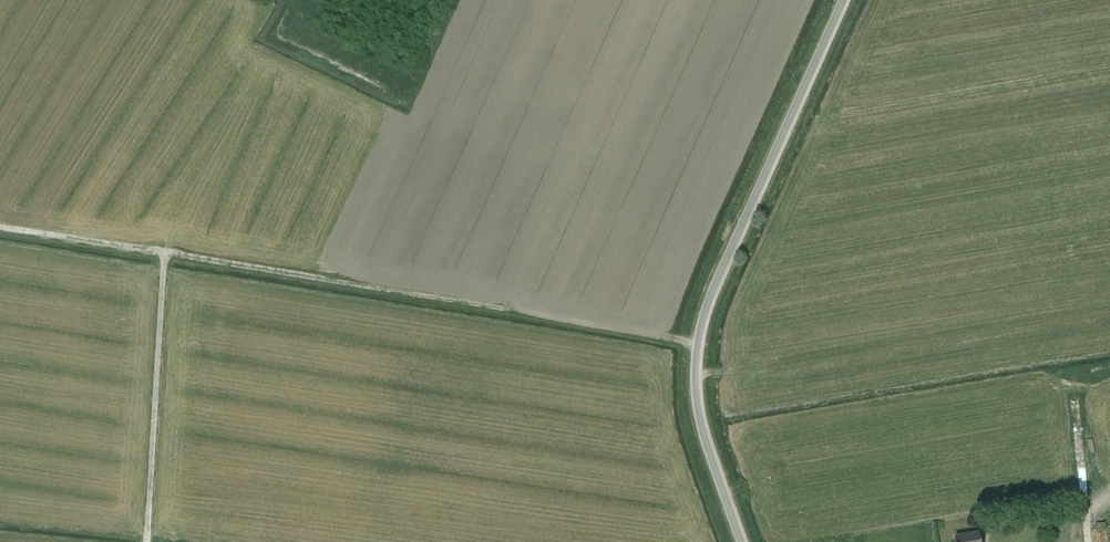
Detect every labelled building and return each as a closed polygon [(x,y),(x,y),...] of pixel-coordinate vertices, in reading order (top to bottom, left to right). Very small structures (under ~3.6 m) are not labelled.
[(956,537),(957,541),(981,541),(979,533),(956,537)]
